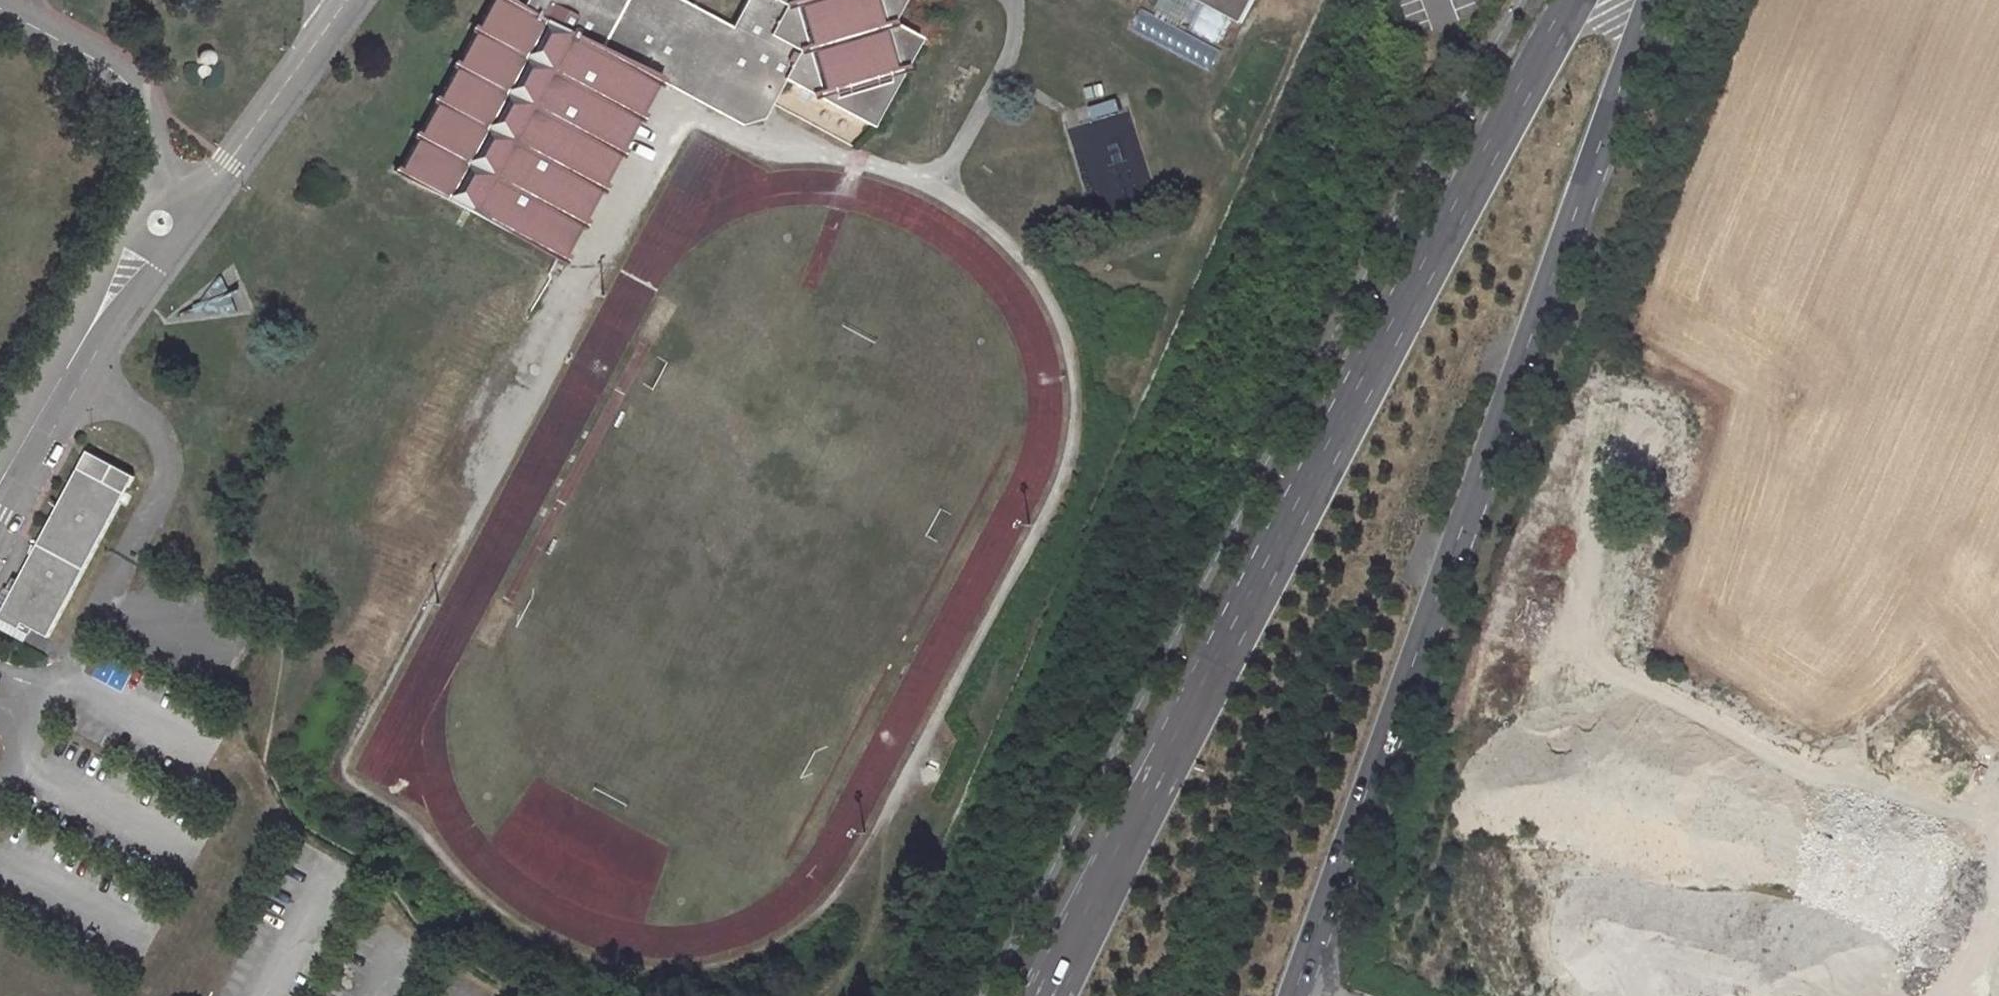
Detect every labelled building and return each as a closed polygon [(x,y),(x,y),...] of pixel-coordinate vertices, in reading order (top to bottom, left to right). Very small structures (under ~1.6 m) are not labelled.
[(779,4),(772,0),(747,0),(729,31),(675,0),(527,0),(523,7),(653,83),(662,88),(669,76),(687,87),(690,82),(698,87),(689,103),(736,130),(758,121),(778,83),(795,53),(762,35),(779,4)] [(779,4),(762,35),(795,53),(778,83),(812,102),(865,132),(897,77),(913,48),(885,33),(903,1),(901,0),(772,0),(779,4)] [(1158,12),(1185,27),(1199,1),(1207,6),(1194,32),(1220,46),(1234,20),(1243,26),(1257,0),(1164,0),(1158,12)] [(1185,27),(1194,32),(1207,6),(1199,1),(1185,27)] [(1139,10),(1131,26),(1209,68),(1218,52),(1139,10)] [(669,76),(662,88),(689,103),(698,87),(690,82),(687,87),(669,76)] [(89,452),(0,612),(0,621),(29,637),(33,631),(48,639),(137,477),(89,452)]
